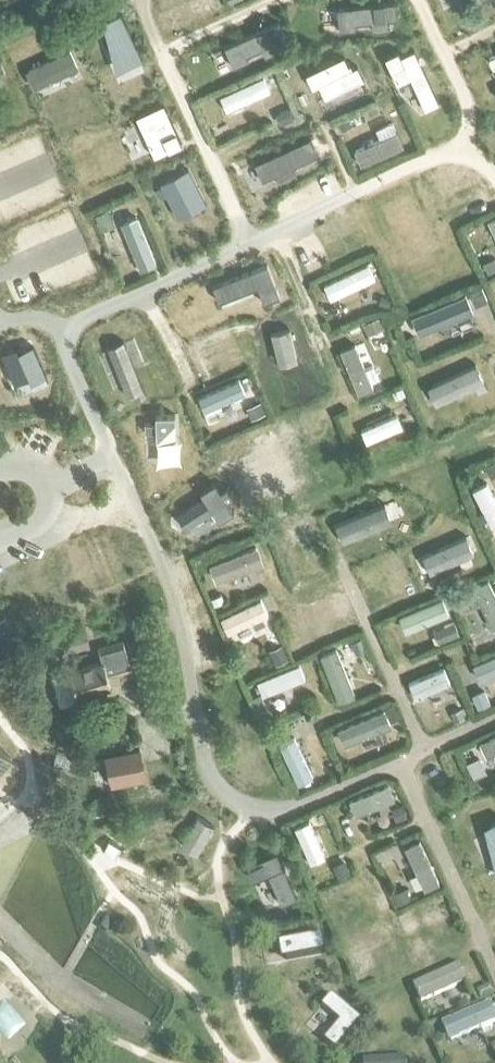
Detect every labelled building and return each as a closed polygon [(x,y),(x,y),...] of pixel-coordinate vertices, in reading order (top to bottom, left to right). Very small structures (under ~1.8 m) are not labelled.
[(443,15),(456,9),(452,0),(437,0),(443,15)] [(120,9),(84,27),(91,41),(110,32),(113,39),(131,30),(120,9)] [(475,37),(481,49),(494,43),(494,28),(475,37)] [(37,35),(2,52),(8,65),(44,49),(37,35)] [(252,88),(221,101),(226,113),(239,108),(243,116),(252,113),(248,104),(257,100),(252,88)] [(289,107),(275,113),(280,124),(294,118),(289,107)] [(348,118),(338,123),(341,130),(351,126),(348,118)] [(381,136),(354,148),(361,163),(403,144),(392,119),(376,127),(381,136)] [(76,195),(36,213),(43,229),(83,211),(76,195)] [(108,211),(96,216),(102,230),(114,225),(108,211)] [(473,227),(478,238),(494,231),(494,217),(473,227)] [(113,226),(102,231),(121,275),(132,270),(113,226)] [(90,240),(45,260),(55,281),(99,261),(90,240)] [(483,262),(488,272),(494,269),(494,259),(494,257),(483,262)] [(261,259),(221,278),(227,291),(267,272),(261,259)] [(374,277),(368,265),(330,283),(335,295),(374,277)] [(481,287),(469,291),(474,306),(487,301),(481,287)] [(382,296),(378,304),(388,308),(391,300),(382,296)] [(467,296),(412,319),(419,336),(474,314),(467,296)] [(285,315),(280,303),(249,317),(254,329),(285,315)] [(379,317),(364,323),(369,335),(384,329),(379,317)] [(356,346),(341,352),(359,395),(374,389),(356,346)] [(310,348),(276,364),(282,376),(315,361),(310,348)] [(461,363),(449,367),(463,403),(475,398),(461,363)] [(236,374),(195,393),(204,413),(245,395),(236,374)] [(402,388),(392,392),(395,399),(405,395),(402,388)] [(261,402),(246,408),(251,419),(265,413),(261,402)] [(398,416),(361,432),(367,444),(403,428),(402,426),(406,425),(403,418),(399,420),(398,416)] [(150,432),(135,438),(152,480),(167,474),(158,451),(163,449),(157,432),(151,435),(150,432)] [(484,467),(489,479),(494,476),(494,462),(484,467)] [(259,485),(244,491),(249,503),(264,497),(259,485)] [(473,492),(492,529),(494,527),(494,500),(487,485),(473,492)] [(471,535),(430,555),(437,569),(478,550),(471,535)] [(257,548),(210,567),(216,585),(264,566),(257,548)] [(473,590),(493,630),(494,629),(494,595),(489,582),(473,590)] [(462,592),(454,596),(459,609),(468,605),(462,592)] [(221,594),(211,598),(214,606),(224,601),(221,594)] [(449,617),(443,600),(399,619),(406,635),(449,617)] [(261,601),(221,620),(228,636),(269,617),(261,601)] [(0,616),(0,634),(10,630),(3,614),(0,616)] [(454,622),(444,626),(449,639),(460,635),(454,622)] [(117,670),(132,666),(125,643),(123,637),(99,645),(103,659),(71,668),(78,694),(113,684),(112,682),(120,680),(117,670)] [(361,638),(350,642),(355,654),(366,650),(361,638)] [(282,645),(269,651),(275,666),(289,660),(282,645)] [(337,651),(321,657),(338,704),(354,698),(337,651)] [(476,668),(482,681),(494,675),(494,659),(476,668)] [(306,680),(300,664),(255,682),(262,697),(306,680)] [(426,688),(413,694),(431,732),(443,727),(436,710),(443,706),(436,691),(429,694),(426,688)] [(484,690),(472,695),(477,708),(490,703),(484,690)] [(392,704),(383,708),(385,713),(389,722),(398,718),(392,704)] [(262,713),(261,720),(266,724),(273,722),(274,715),(268,711),(262,713)] [(385,713),(338,732),(344,748),(392,729),(389,722),(385,713)] [(281,721),(266,729),(270,737),(285,729),(281,721)] [(480,745),(487,759),(494,755),(494,738),(480,745)] [(295,740),(280,748),(299,787),(314,780),(301,752),(307,749),(304,744),(298,746),(295,740)] [(13,759),(0,746),(0,772),(13,759)] [(106,755),(111,782),(147,774),(142,747),(106,755)] [(478,756),(465,763),(472,778),(485,772),(478,756)] [(389,787),(350,803),(355,818),(395,802),(389,787)] [(404,804),(392,808),(397,821),(408,817),(404,804)] [(469,830),(475,843),(494,833),(494,819),(469,830)] [(309,824),(295,831),(311,867),(325,860),(309,824)] [(420,844),(405,851),(417,876),(410,879),(415,891),(423,888),(425,893),(440,887),(420,844)] [(286,856),(250,870),(255,883),(276,874),(278,879),(287,876),(285,870),(291,868),(286,856)] [(347,862),(334,868),(340,880),(352,874),(347,862)] [(405,888),(392,894),(397,905),(410,899),(405,888)] [(314,958),(278,973),(284,987),(320,972),(314,958)] [(460,968),(412,989),(420,1007),(468,986),(460,968)] [(489,985),(475,991),(480,1001),(493,995),(489,985)] [(328,1001),(291,1017),(298,1031),(334,1016),(328,1001)] [(488,1007),(450,1025),(457,1040),(494,1022),(488,1007)] [(390,1058),(392,1062),(406,1062),(402,1053),(390,1058)]
